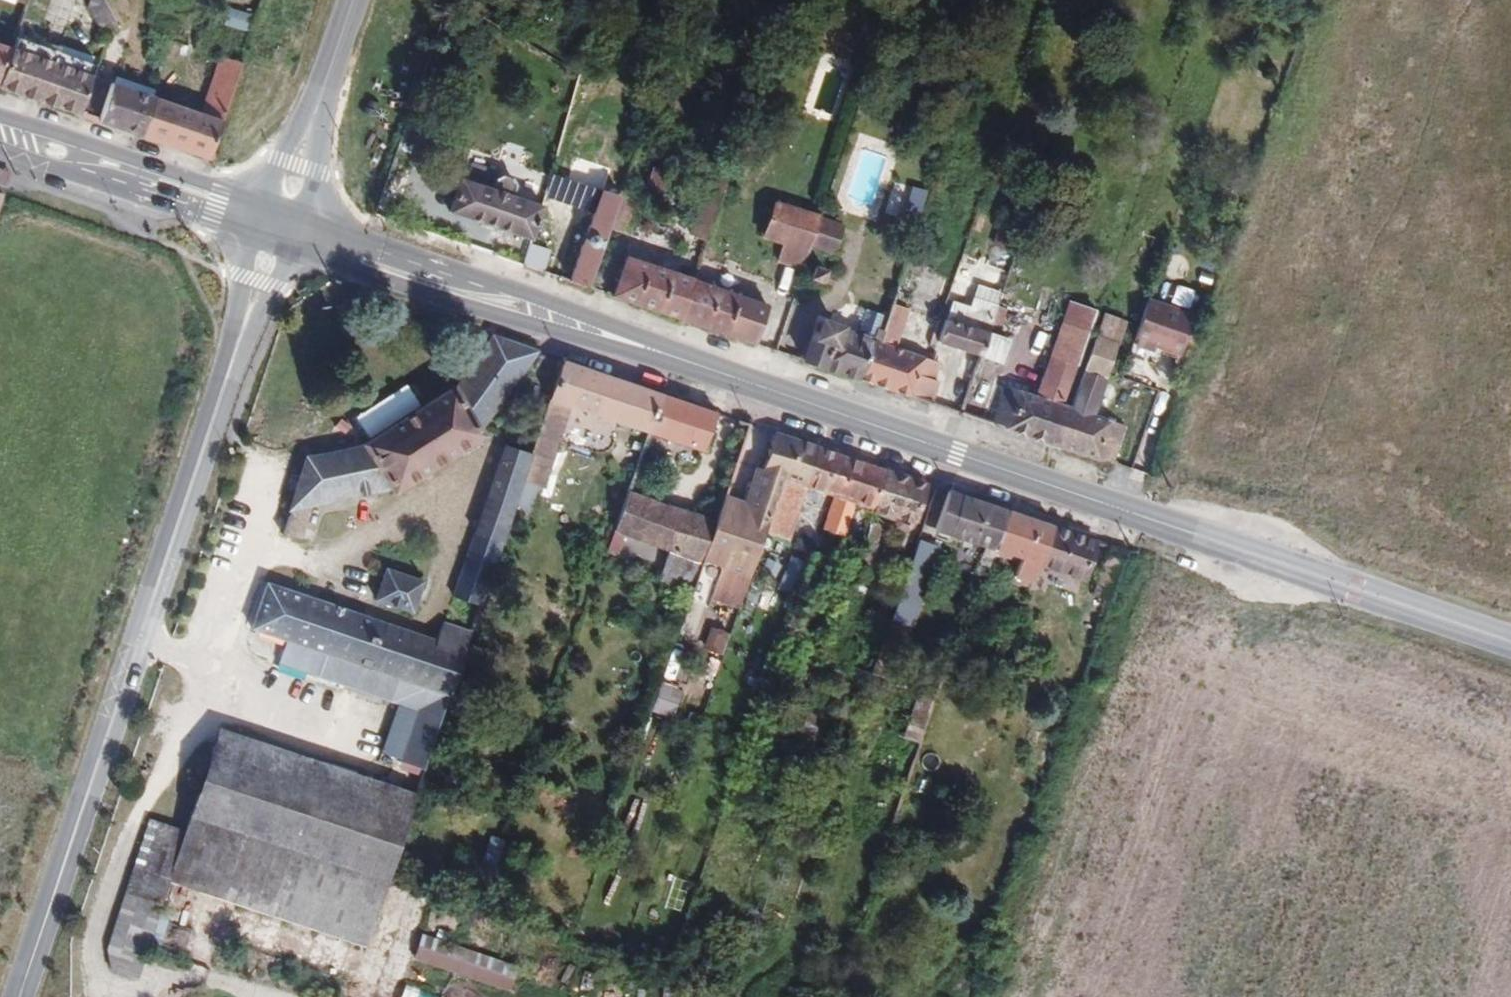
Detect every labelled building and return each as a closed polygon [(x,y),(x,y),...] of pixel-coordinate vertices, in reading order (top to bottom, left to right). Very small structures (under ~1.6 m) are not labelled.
[(20,12),(32,16),(37,0),(23,0),(20,12)] [(254,18),(230,9),(224,26),(249,34),(254,18)] [(0,45),(0,90),(8,93),(21,52),(0,45)] [(287,54),(277,51),(271,66),(282,70),(287,54)] [(8,93),(89,118),(101,78),(21,52),(8,93)] [(144,136),(209,158),(240,65),(212,55),(195,109),(156,96),(144,136)] [(89,118),(144,136),(156,96),(101,78),(89,118)] [(599,199),(571,281),(593,289),(613,228),(623,198),(628,180),(569,161),(558,193),(585,203),(588,195),(599,199)] [(10,175),(0,171),(0,185),(5,187),(10,175)] [(493,187),(463,177),(452,214),(530,241),(543,204),(515,195),(517,187),(516,183),(510,178),(503,177),(498,179),(493,187)] [(623,198),(613,228),(628,234),(639,204),(623,198)] [(823,223),(823,219),(775,203),(763,237),(786,246),(780,266),(804,275),(805,271),(813,250),(823,223)] [(713,246),(724,215),(709,208),(697,241),(713,246)] [(846,230),(823,223),(813,250),(837,258),(846,230)] [(545,269),(549,251),(530,247),(527,264),(545,269)] [(627,258),(613,296),(688,321),(700,284),(694,282),(627,258)] [(805,271),(804,275),(803,277),(814,281),(815,275),(805,271)] [(815,275),(814,281),(814,284),(825,287),(825,286),(828,279),(828,276),(817,272),(815,275)] [(697,274),(694,282),(700,284),(703,277),(697,274)] [(828,279),(825,286),(837,289),(839,283),(828,279)] [(700,284),(688,321),(758,345),(767,308),(700,284)] [(1004,309),(1008,296),(986,289),(981,301),(1004,309)] [(919,299),(896,290),(878,343),(866,381),(936,404),(949,367),(928,359),(904,350),(919,299)] [(1195,314),(1150,298),(1136,338),(1181,354),(1195,314)] [(995,337),(1004,309),(981,301),(978,310),(960,304),(955,323),(995,337)] [(1059,315),(1088,325),(1092,311),(1065,301),(1059,315)] [(1092,354),(1113,362),(1127,322),(1106,314),(1092,354)] [(1032,395),(1061,404),(1088,325),(1059,315),(1032,395)] [(955,323),(952,322),(944,346),(987,360),(995,337),(955,323)] [(866,381),(878,343),(821,324),(809,362),(866,381)] [(539,353),(492,337),(481,359),(451,396),(446,392),(371,445),(370,453),(340,460),(307,462),(297,496),(286,535),(303,544),(313,511),(393,495),(403,500),(484,447),(477,438),(507,404),(539,353)] [(995,337),(987,360),(1011,368),(1018,344),(995,337)] [(1108,378),(1113,362),(1092,354),(1086,371),(1108,378)] [(666,395),(566,362),(526,486),(542,490),(568,409),(652,436),(666,395)] [(998,425),(1052,444),(1066,406),(1061,404),(1032,395),(1010,388),(998,425)] [(724,415),(666,395),(652,436),(713,454),(724,415)] [(1065,448),(1078,411),(1074,408),(1066,406),(1052,444),(1065,448)] [(1065,448),(1122,468),(1133,430),(1078,411),(1065,448)] [(632,497),(619,538),(673,555),(666,579),(700,591),(709,566),(731,499),(757,426),(748,422),(731,456),(708,522),(632,497)] [(709,566),(756,583),(781,509),(790,482),(808,490),(819,446),(776,431),(765,473),(776,479),(766,511),(731,499),(709,566)] [(837,499),(851,457),(819,446),(808,490),(837,499)] [(454,598),(484,608),(533,464),(503,454),(454,598)] [(857,505),(871,510),(884,468),(851,457),(837,499),(828,525),(848,532),(857,505)] [(884,468),(871,510),(917,526),(930,483),(884,468)] [(801,515),(808,490),(790,482),(781,509),(801,515)] [(997,552),(1009,509),(954,491),(946,518),(962,523),(958,538),(985,548),(989,549),(997,552)] [(1043,576),(1045,568),(1042,567),(1043,563),(1055,526),(1009,509),(997,552),(1024,561),(1019,579),(1036,584),(1039,576),(1043,576)] [(962,523),(946,518),(942,533),(958,538),(962,523)] [(1087,579),(1100,540),(1055,526),(1043,563),(1087,579)] [(920,539),(893,618),(917,626),(944,546),(924,539),(920,539)] [(994,560),(997,552),(989,549),(986,558),(994,560)] [(425,584),(386,571),(382,586),(377,602),(416,615),(425,584)] [(426,775),(450,704),(474,638),(443,628),(437,645),(269,587),(253,634),(284,647),(278,668),(415,715),(400,768),(426,775)] [(1118,601),(1122,591),(1101,587),(1100,594),(1118,601)] [(728,635),(709,629),(701,652),(721,658),(728,635)] [(680,690),(661,685),(651,719),(670,724),(680,690)] [(906,737),(923,740),(932,703),(915,699),(906,737)] [(220,736),(192,823),(290,855),(312,787),(411,821),(418,802),(220,736)] [(312,787),(290,855),(389,888),(411,821),(312,787)] [(290,855),(192,823),(186,838),(169,888),(365,953),(389,888),(290,855)] [(143,879),(159,830),(148,826),(134,875),(143,879)] [(169,888),(186,838),(159,830),(143,879),(134,875),(108,955),(112,978),(136,986),(169,888)] [(508,843),(491,837),(478,873),(496,879),(508,843)] [(512,960),(418,928),(411,949),(505,981),(512,960)] [(594,976),(581,972),(576,989),(588,993),(594,976)]
